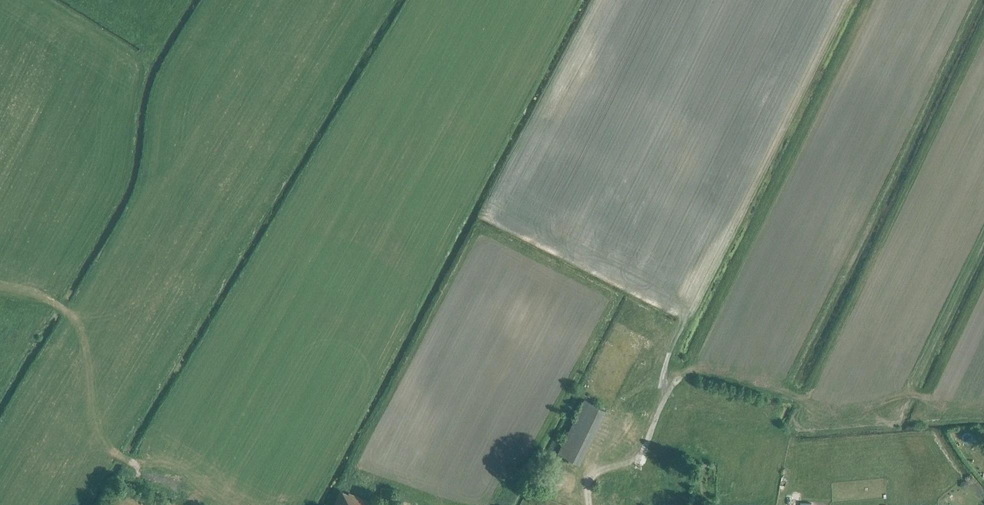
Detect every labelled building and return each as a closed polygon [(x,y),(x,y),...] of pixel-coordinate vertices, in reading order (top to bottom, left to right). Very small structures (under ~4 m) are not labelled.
[(591,451),(606,415),(581,406),(566,444),(582,450),(583,448),(591,451)] [(368,502),(348,493),(348,494),(340,491),(334,504),(366,504),(368,502)]
